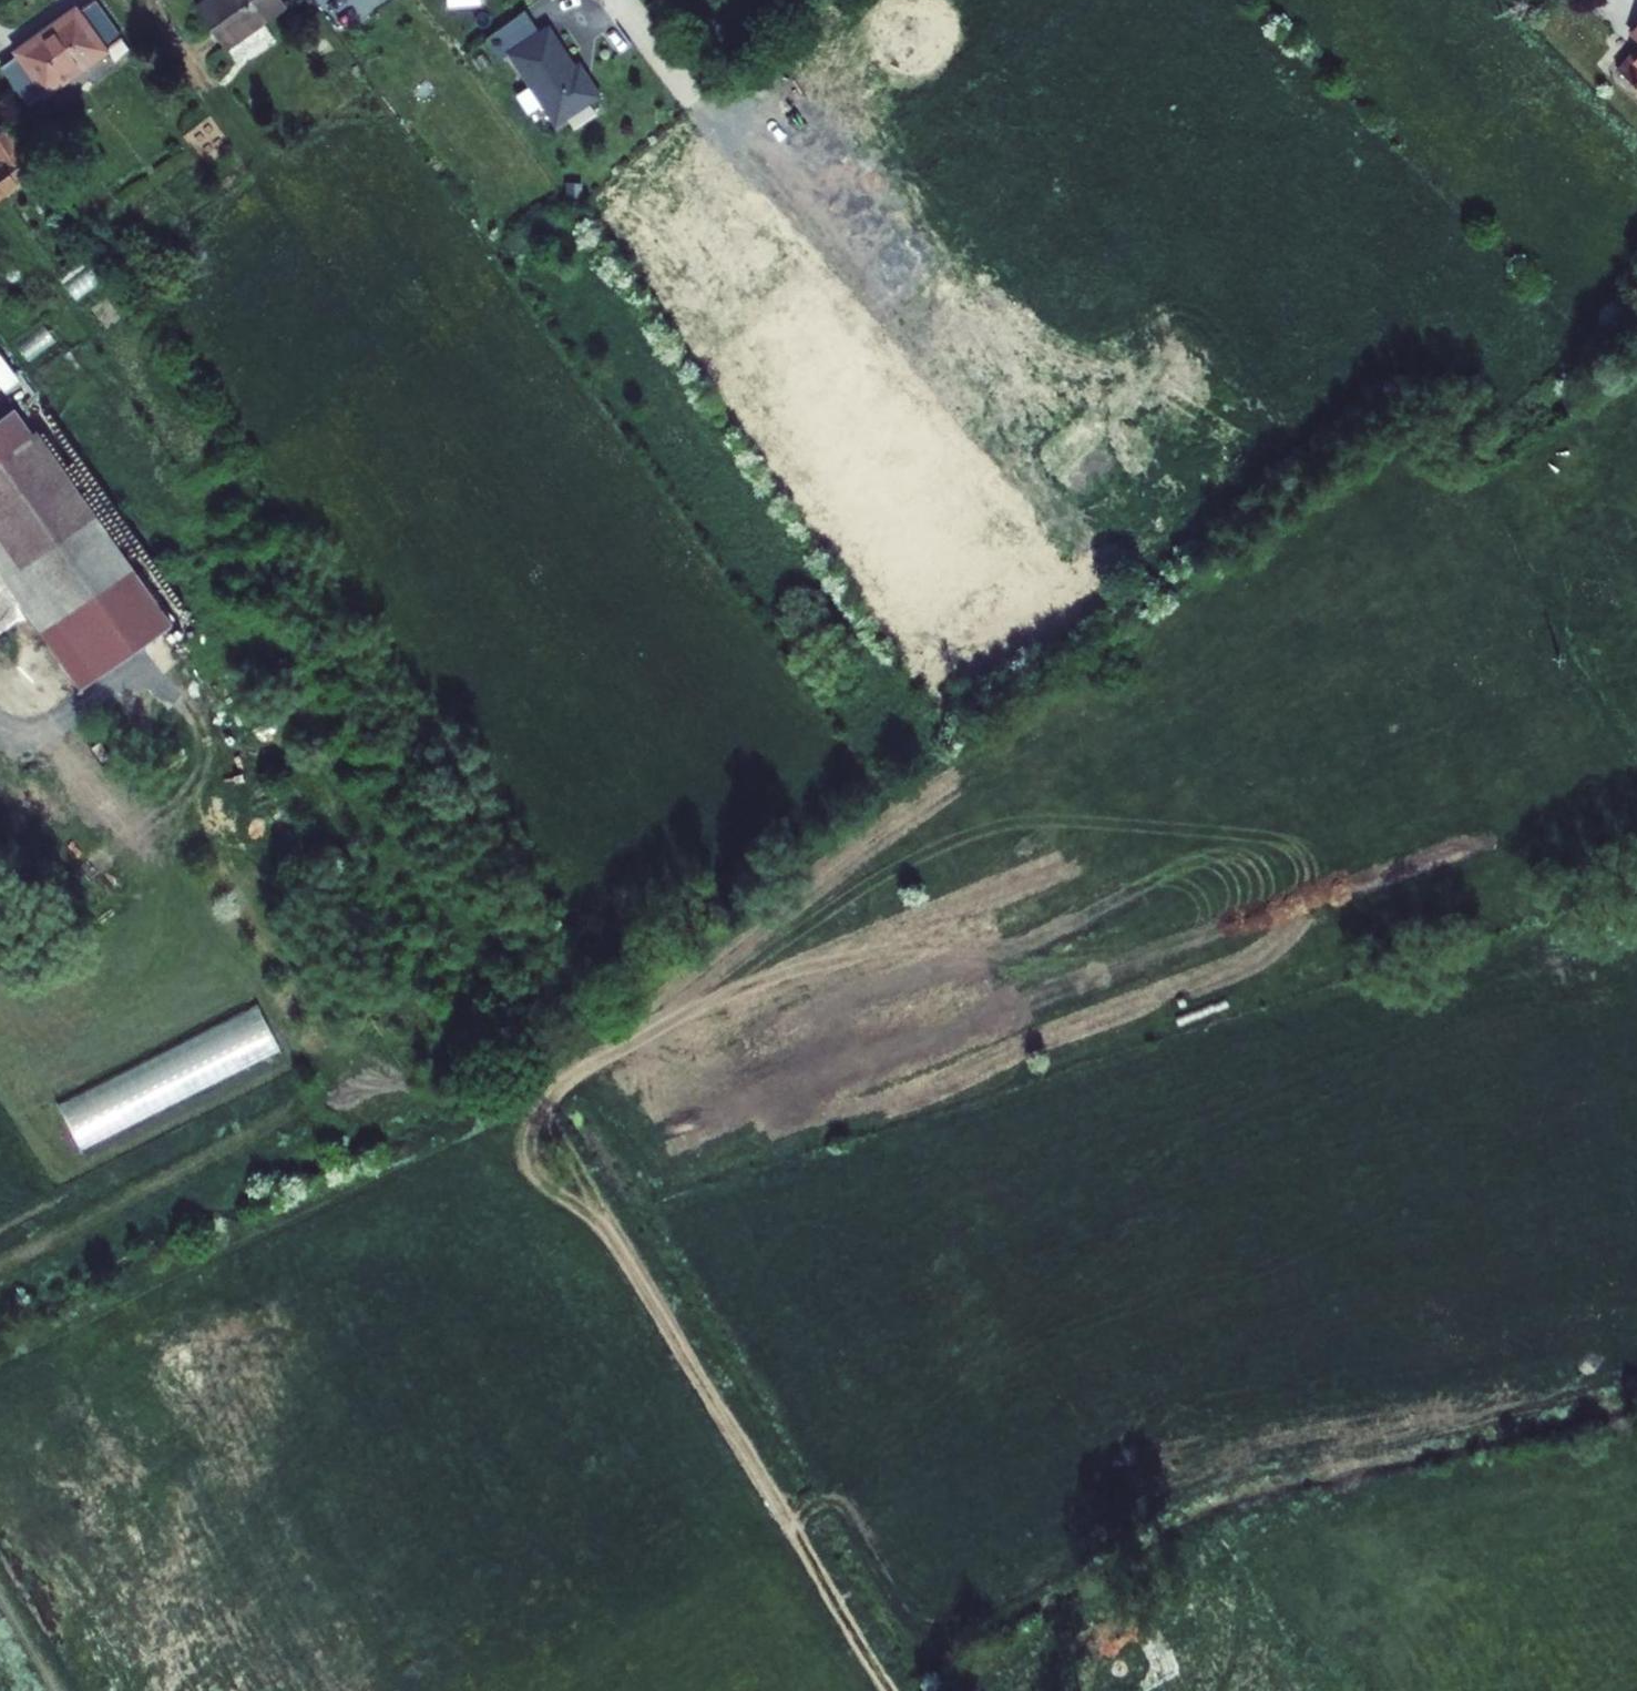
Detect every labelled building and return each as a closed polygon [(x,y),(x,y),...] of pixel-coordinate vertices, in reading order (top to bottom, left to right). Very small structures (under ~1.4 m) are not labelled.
[(9,61),(36,100),(111,47),(119,58),(134,48),(138,45),(131,33),(118,42),(114,35),(117,31),(102,0),(95,0),(86,7),(83,3),(27,43),(30,46),(9,61)] [(117,31),(114,35),(118,42),(131,33),(108,0),(102,0),(117,31)] [(231,40),(249,26),(230,0),(202,0),(231,40)] [(249,26),(286,0),(230,0),(249,26)] [(510,18),(524,37),(550,20),(535,0),(533,0),(510,18)] [(593,66),(559,14),(550,20),(524,37),(510,18),(498,27),(511,47),(520,41),(567,112),(611,82),(598,63),(593,66)] [(0,126),(0,144),(7,154),(0,159),(0,192),(43,164),(12,118),(0,126)] [(11,388),(26,377),(0,341),(0,373),(11,388)] [(26,396),(0,413),(0,549),(51,625),(144,563),(48,420),(44,422),(26,396)] [(179,616),(144,563),(51,625),(86,678),(179,616)] [(81,1139),(289,1055),(268,1005),(61,1089),(81,1139)]
